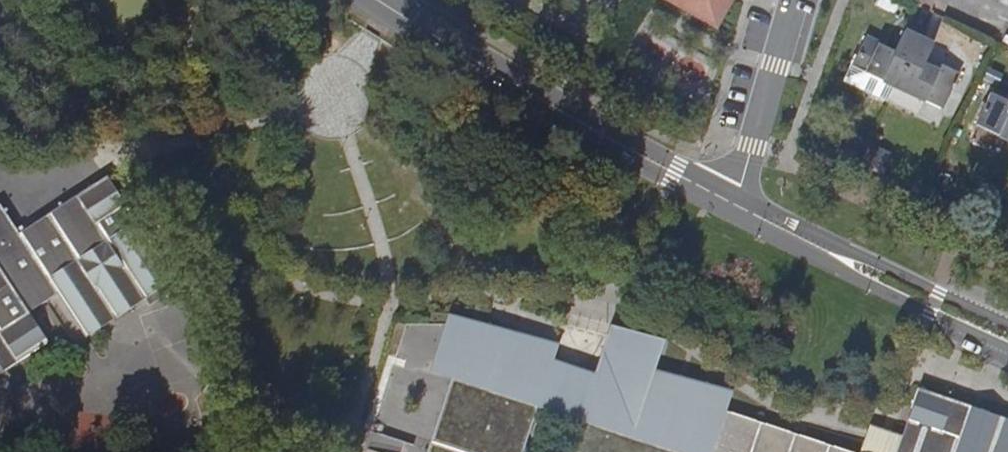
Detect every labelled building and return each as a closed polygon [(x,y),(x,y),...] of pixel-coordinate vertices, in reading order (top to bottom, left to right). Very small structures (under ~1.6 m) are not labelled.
[(720,26),(735,0),(672,0),(720,26)] [(848,81),(890,100),(897,86),(920,37),(906,30),(896,51),(867,38),(848,81)] [(935,44),(920,37),(897,86),(941,107),(957,72),(942,65),(939,71),(925,65),(935,44)] [(1007,137),(1007,99),(995,93),(980,124),(1007,137)] [(49,341),(31,312),(59,294),(88,336),(146,299),(150,307),(167,296),(171,298),(174,298),(178,297),(181,294),(182,290),(180,286),(177,282),(107,176),(20,233),(16,227),(1,204),(0,205),(0,373),(49,341)] [(423,451),(858,451),(727,410),(733,390),(654,368),(664,339),(608,321),(592,371),(555,359),(560,343),(443,306),(438,324),(422,371),(446,379),(424,449),(423,451)] [(896,451),(1007,451),(1007,414),(919,385),(903,433),(896,451)] [(903,433),(869,420),(858,451),(896,451),(903,433)]
